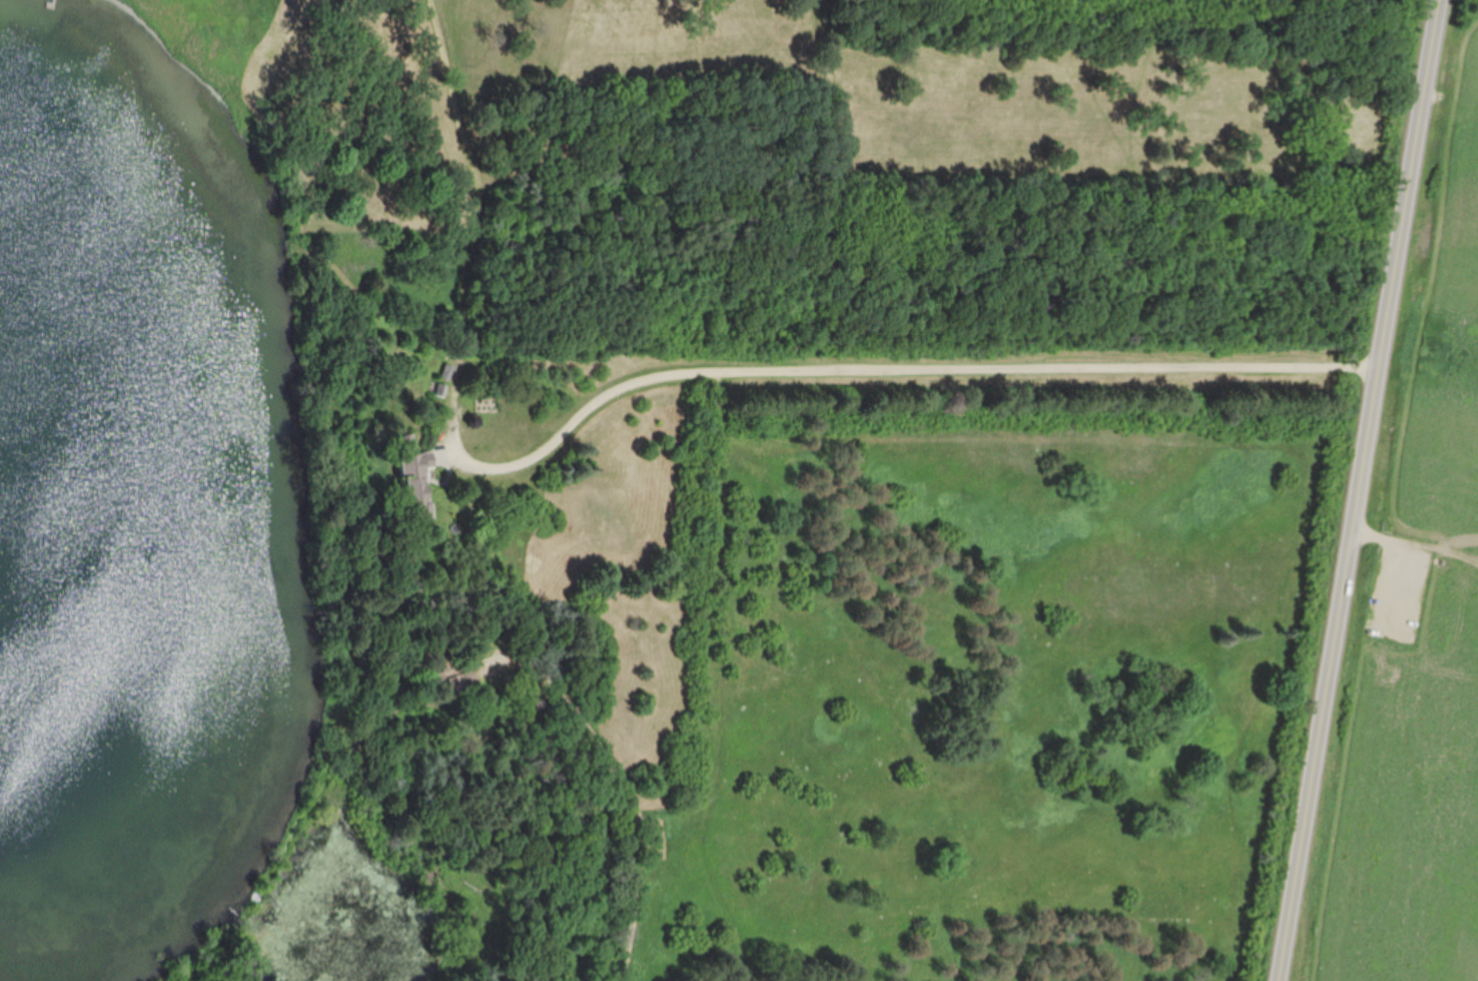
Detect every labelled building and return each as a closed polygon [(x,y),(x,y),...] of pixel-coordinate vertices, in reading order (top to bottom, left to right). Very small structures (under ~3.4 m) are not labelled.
[(431,514),(427,450),(400,452),(404,516),(431,514)]
